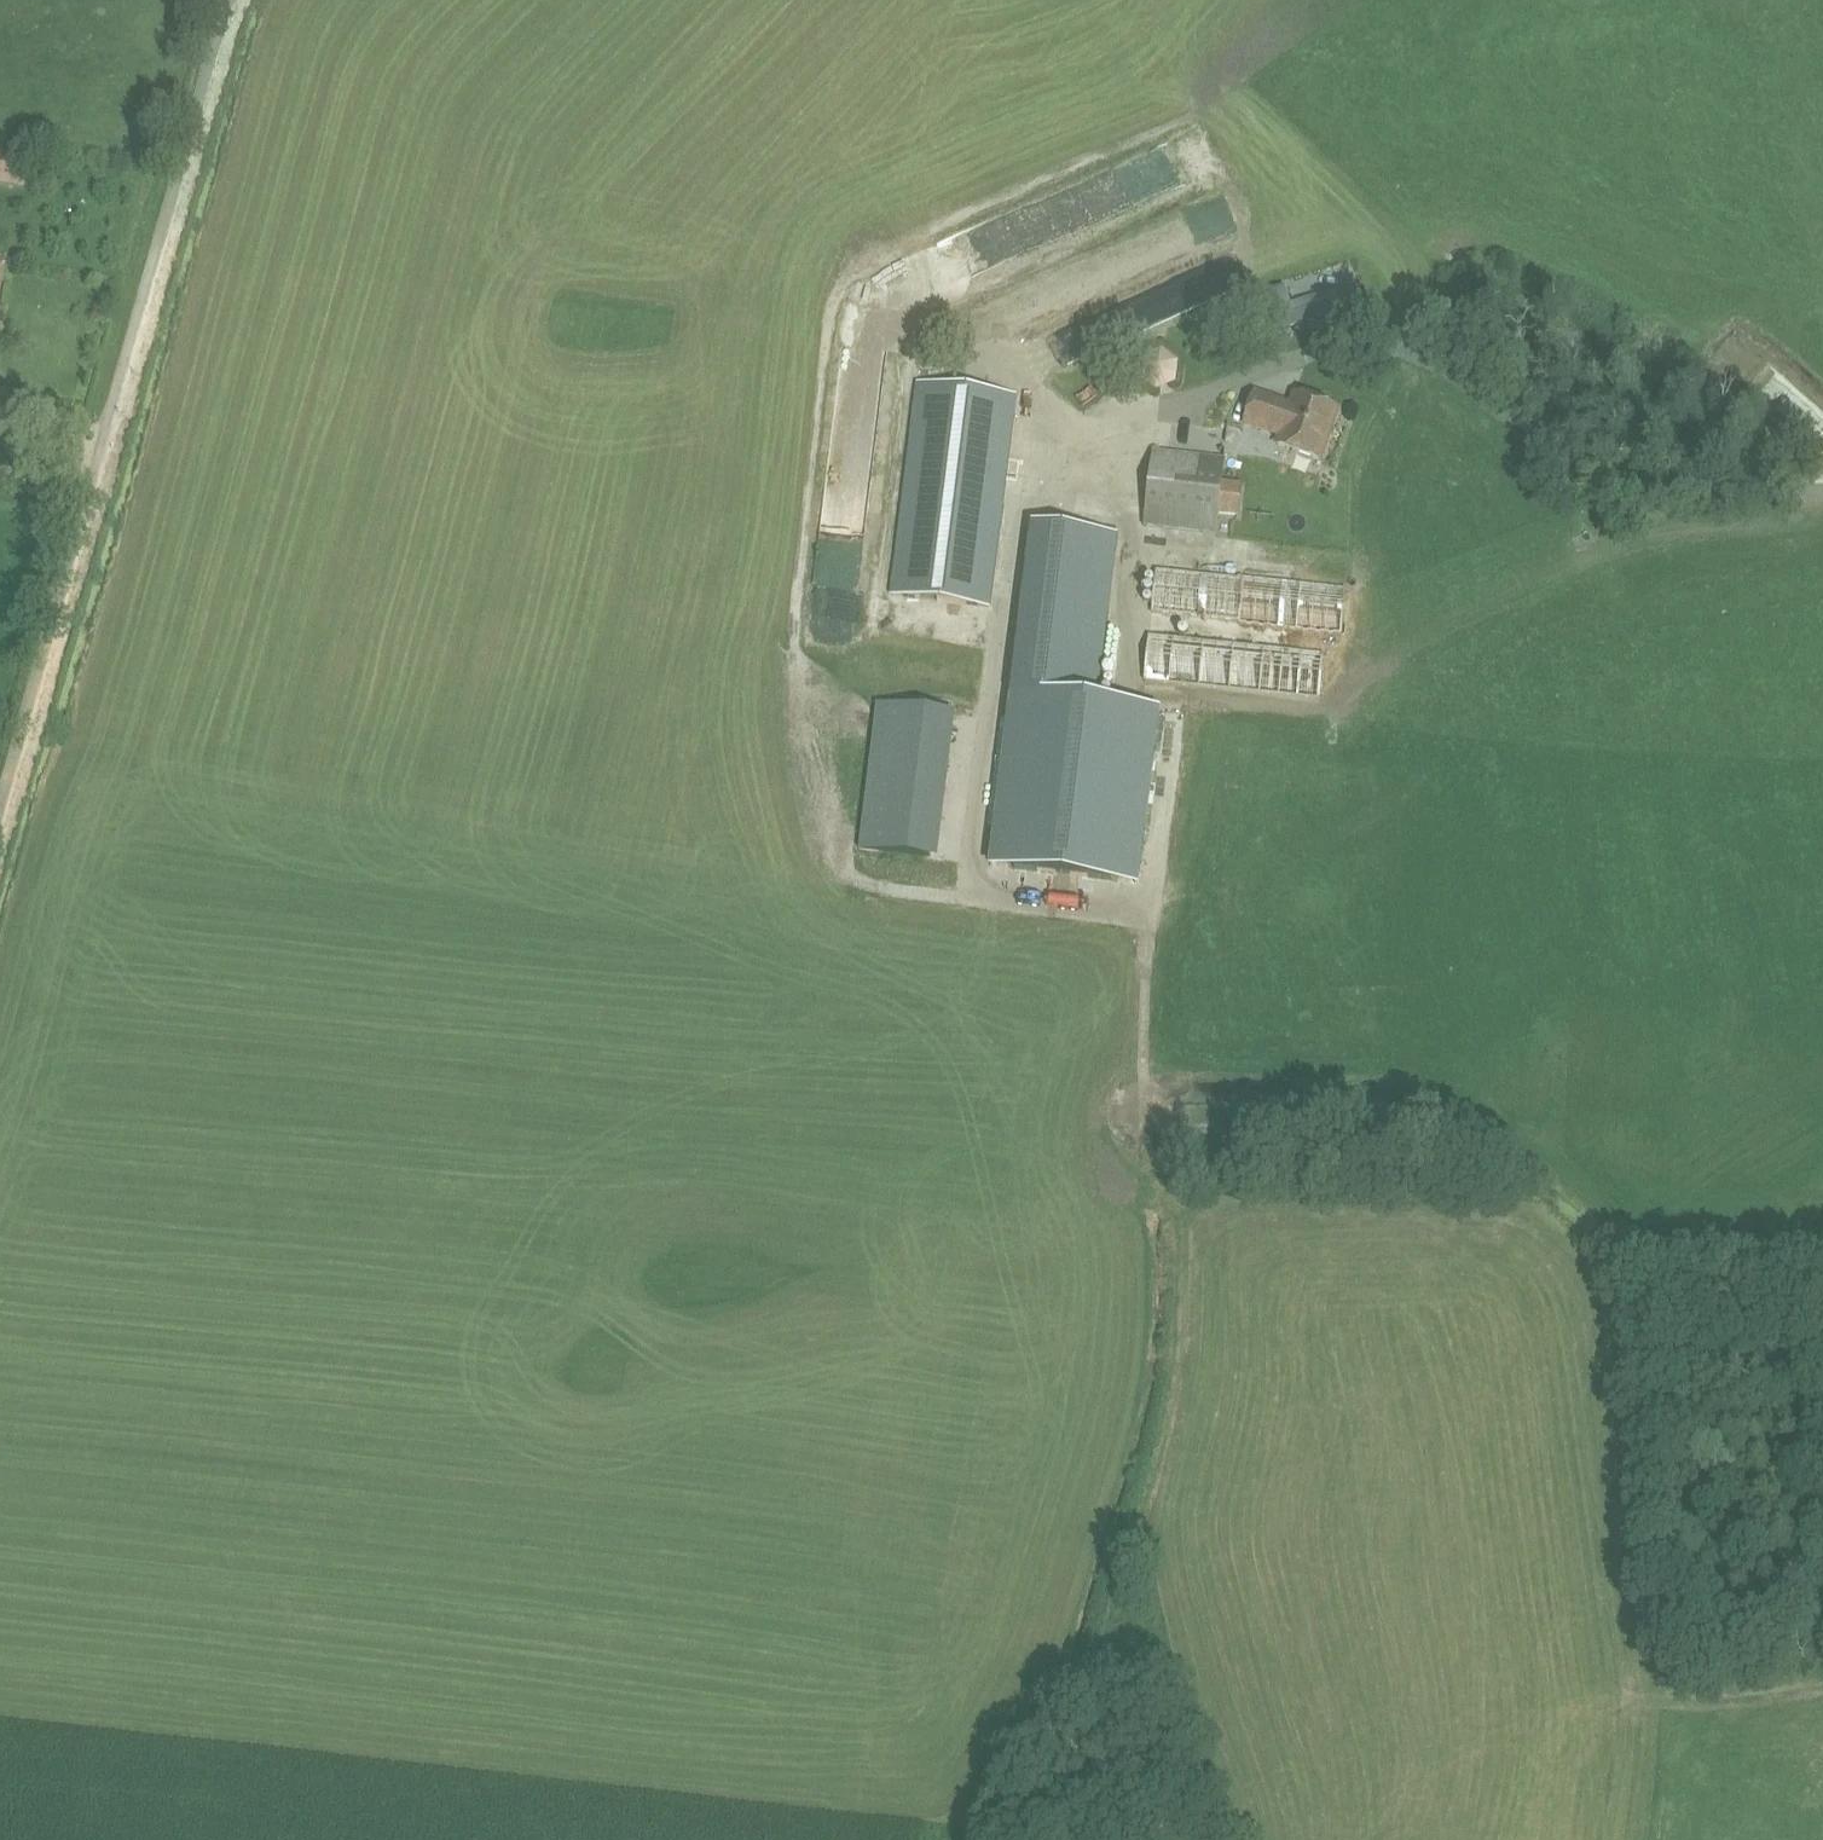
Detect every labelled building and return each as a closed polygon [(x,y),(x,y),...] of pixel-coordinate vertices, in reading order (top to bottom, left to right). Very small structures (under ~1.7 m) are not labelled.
[(1332,315),(1326,295),(1290,306),(1284,287),(1264,293),(1276,332),(1332,315)] [(1162,346),(1142,355),(1139,376),(1156,390),(1176,381),(1179,360),(1162,346)] [(916,384),(890,595),(988,606),(1016,394),(917,381),(916,384)] [(1283,436),(1279,446),(1320,461),(1338,410),(1297,395),(1292,408),(1256,394),(1246,423),(1283,436)] [(1152,450),(1144,524),(1215,532),(1217,513),(1221,483),(1223,458),(1152,450)] [(1231,497),(1231,517),(1251,518),(1252,498),(1231,497)] [(1156,712),(1143,710),(1095,704),(1116,535),(1033,525),(991,866),(1136,883),(1149,778),(1157,712),(1156,712)] [(1157,712),(1149,778),(1194,783),(1224,787),(1233,708),(1249,578),(1174,568),(1156,712),(1157,712)] [(915,857),(973,863),(982,769),(962,767),(965,732),(976,733),(978,710),(885,702),(872,836),(917,840),(915,857)]
